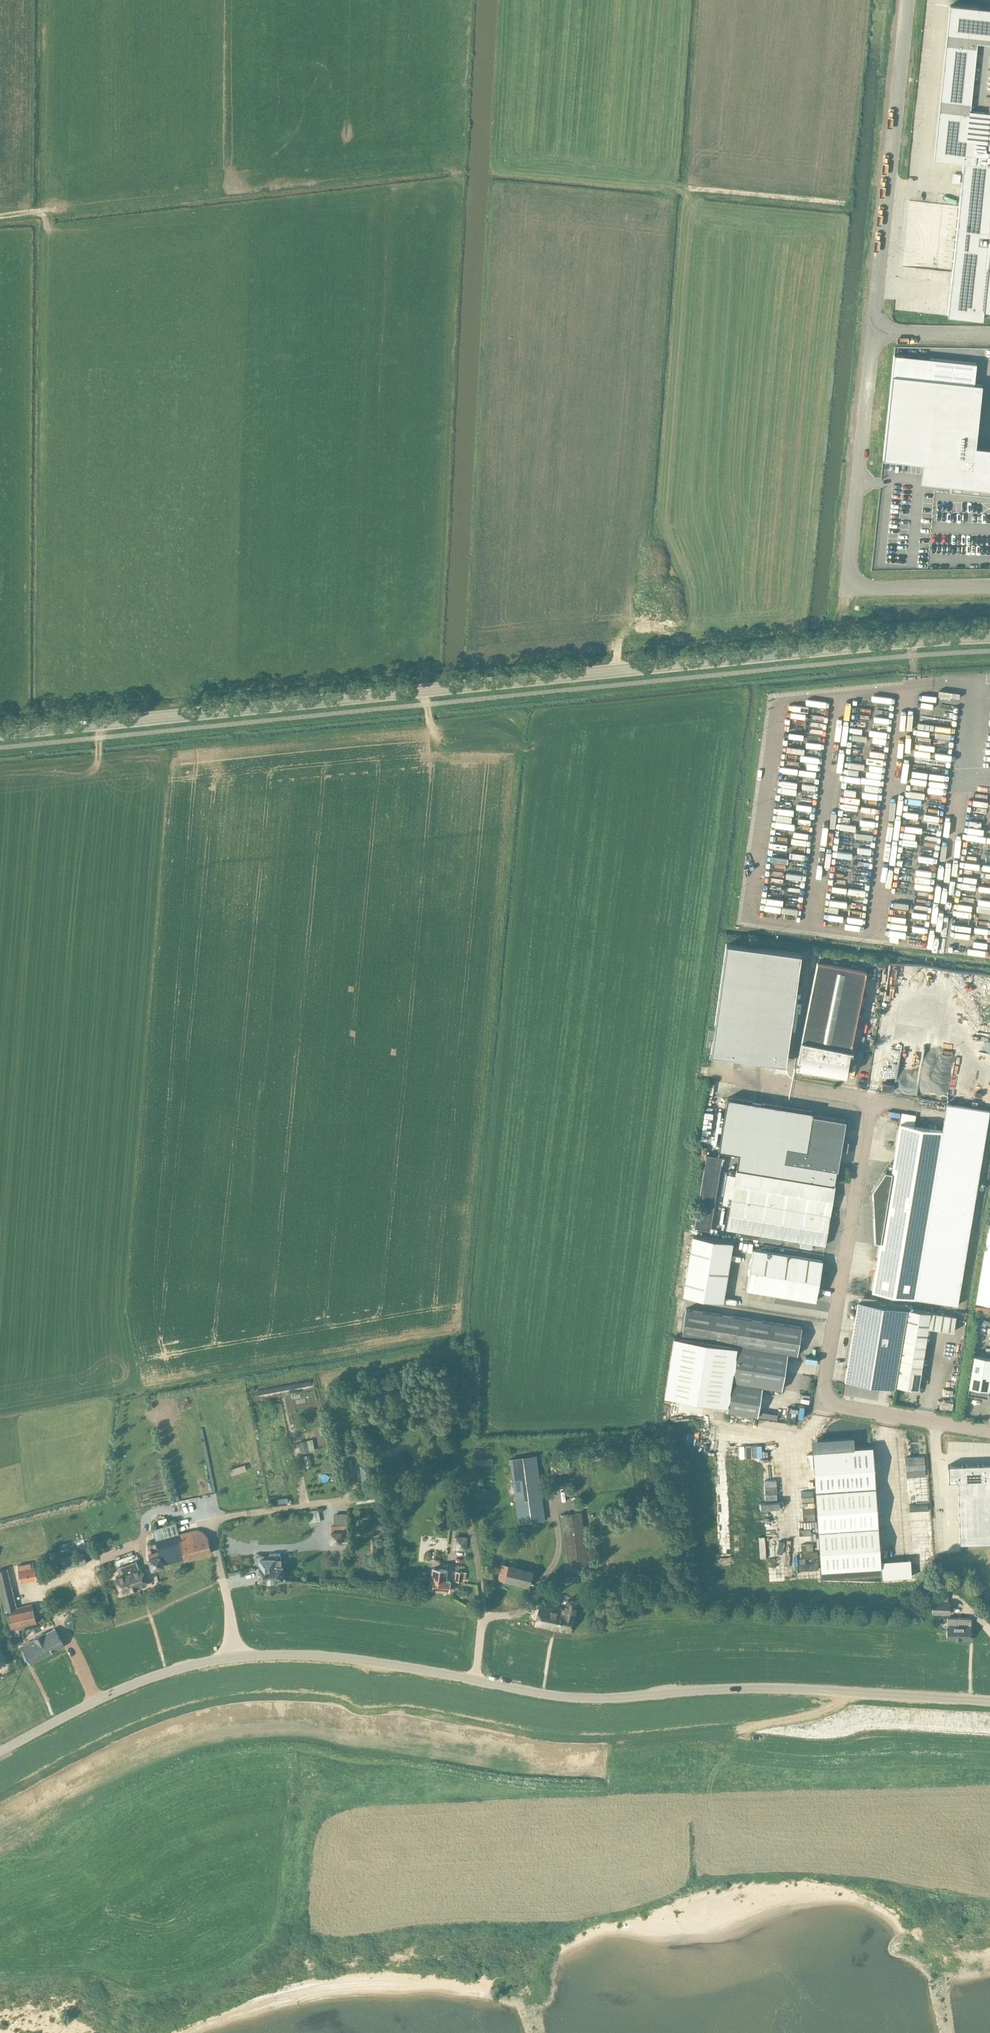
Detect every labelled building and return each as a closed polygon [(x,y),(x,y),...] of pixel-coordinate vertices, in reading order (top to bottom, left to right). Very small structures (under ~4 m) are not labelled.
[(949,6),(932,161),(963,165),(948,317),(982,323),(982,313),(989,314),(989,10),(949,6)] [(891,376),(882,460),(923,464),(921,482),(989,488),(989,481),(989,449),(975,447),(981,384),(973,384),(975,367),(928,363),(927,379),(891,376)] [(780,1030),(789,1031),(801,953),(726,943),(709,1054),(775,1064),(780,1030)] [(817,961),(801,1040),(797,1060),(800,1061),(799,1067),(846,1075),(846,1074),(845,1074),(848,1062),(850,1053),(853,1054),(854,1050),(851,1050),(866,971),(817,961)] [(835,1185),(837,1170),(784,1161),(787,1147),(806,1150),(812,1115),(813,1112),(727,1097),(718,1150),(739,1154),(736,1169),(835,1185)] [(880,1242),(872,1291),(957,1305),(989,1110),(947,1103),(942,1130),(914,1126),(916,1115),(902,1113),(892,1172),(885,1171),(872,1189),(875,1241),(880,1242)] [(837,1170),(841,1150),(847,1151),(848,1141),(842,1140),(846,1120),(812,1115),(806,1150),(787,1147),(784,1161),(837,1170)] [(706,1154),(705,1163),(695,1227),(710,1229),(722,1156),(706,1154)] [(812,1249),(813,1243),(825,1245),(835,1185),(736,1169),(726,1228),(801,1241),(800,1247),(812,1249)] [(975,1302),(989,1304),(989,1221),(987,1221),(975,1302)] [(733,1242),(705,1238),(693,1236),(683,1295),(723,1302),(733,1242)] [(822,1260),(753,1249),(746,1289),(816,1300),(822,1260)] [(894,1387),(895,1384),(907,1309),(858,1300),(845,1379),(894,1387)] [(682,1336),(705,1340),(738,1345),(728,1405),(727,1411),(757,1416),(762,1386),(781,1389),(787,1353),(797,1354),(802,1327),(686,1308),(682,1336)] [(953,1331),(956,1316),(907,1309),(895,1384),(896,1384),(896,1385),(918,1389),(928,1327),(953,1331)] [(738,1345),(705,1340),(682,1336),(681,1337),(674,1336),(664,1395),(728,1405),(738,1345)] [(989,1382),(989,1357),(974,1354),(967,1394),(987,1397),(989,1382)] [(299,1442),(301,1452),(309,1450),(306,1440),(299,1442)] [(821,1577),(882,1579),(873,1447),(852,1448),(851,1442),(815,1444),(815,1451),(813,1451),(821,1577)] [(545,1520),(540,1485),(536,1455),(510,1459),(518,1523),(545,1520)] [(948,1464),(949,1481),(958,1480),(960,1543),(989,1542),(989,1463),(948,1464)] [(932,1508),(926,1470),(915,1471),(916,1478),(908,1480),(912,1511),(932,1508)] [(561,1514),(567,1568),(588,1565),(582,1511),(561,1514)] [(346,1526),(331,1527),(331,1542),(346,1541),(346,1526)] [(211,1554),(207,1534),(206,1529),(178,1534),(158,1539),(161,1555),(164,1564),(184,1560),(211,1554)] [(452,1549),(466,1550),(468,1537),(454,1535),(452,1549)] [(151,1572),(165,1568),(161,1555),(160,1555),(158,1551),(148,1555),(149,1558),(148,1559),(151,1572)] [(60,1558),(63,1568),(86,1563),(84,1552),(60,1558)] [(280,1555),(255,1555),(255,1569),(258,1569),(258,1581),(268,1581),(273,1581),(273,1580),(283,1580),(282,1566),(281,1566),(280,1555)] [(30,1563),(18,1566),(21,1582),(36,1579),(34,1567),(31,1567),(30,1563)] [(502,1564),(499,1578),(529,1587),(533,1572),(502,1564)] [(147,1584),(141,1567),(116,1576),(122,1593),(147,1584)] [(431,1579),(434,1580),(433,1589),(448,1591),(450,1581),(445,1580),(446,1576),(447,1576),(447,1573),(446,1573),(447,1570),(432,1568),(431,1579)] [(456,1570),(455,1580),(462,1581),(463,1579),(466,1579),(467,1572),(456,1570)] [(7,1611),(12,1630),(37,1624),(32,1603),(16,1607),(12,1591),(1,1594),(5,1611),(7,1611)] [(950,1602),(933,1600),(932,1614),(949,1616),(950,1602)] [(564,1610),(541,1606),(537,1625),(571,1632),(577,1602),(566,1601),(564,1610)] [(947,1618),(946,1639),(947,1639),(970,1640),(970,1628),(970,1622),(970,1618),(947,1618)] [(55,1628),(23,1645),(32,1663),(64,1646),(55,1628)]
